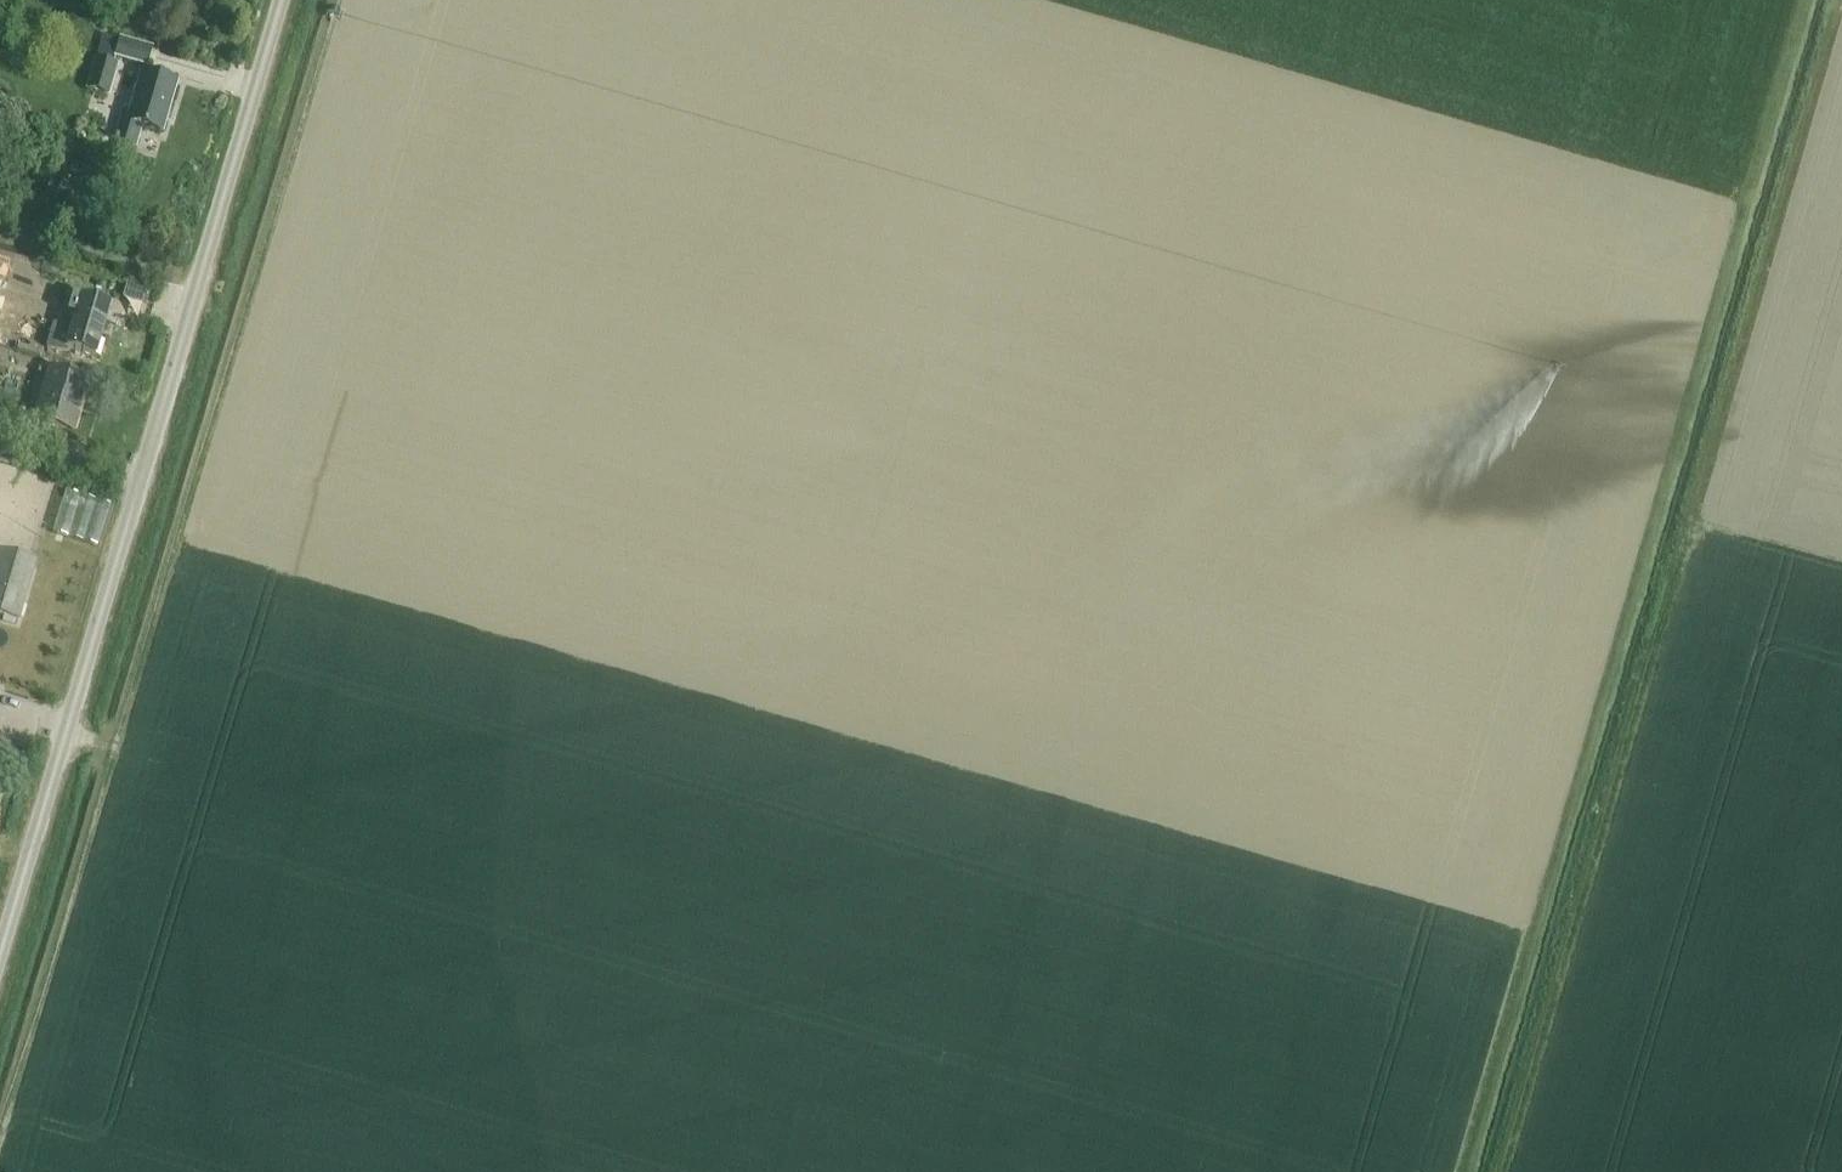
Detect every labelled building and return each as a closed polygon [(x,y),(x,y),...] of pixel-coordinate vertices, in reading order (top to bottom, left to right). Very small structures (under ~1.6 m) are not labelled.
[(102,37),(96,59),(95,58),(86,91),(110,98),(118,67),(114,66),(116,58),(148,67),(153,50),(119,40),(119,42),(102,37)] [(162,134),(176,85),(145,76),(132,122),(123,120),(116,144),(135,149),(142,128),(162,134)] [(107,322),(98,320),(102,307),(72,298),(66,316),(74,318),(70,329),(53,324),(47,345),(68,351),(69,348),(96,356),(107,322)] [(72,434),(87,383),(50,373),(35,423),(72,434)] [(31,440),(64,451),(68,439),(36,428),(31,440)] [(34,564),(0,554),(0,616),(18,621),(34,564)]
